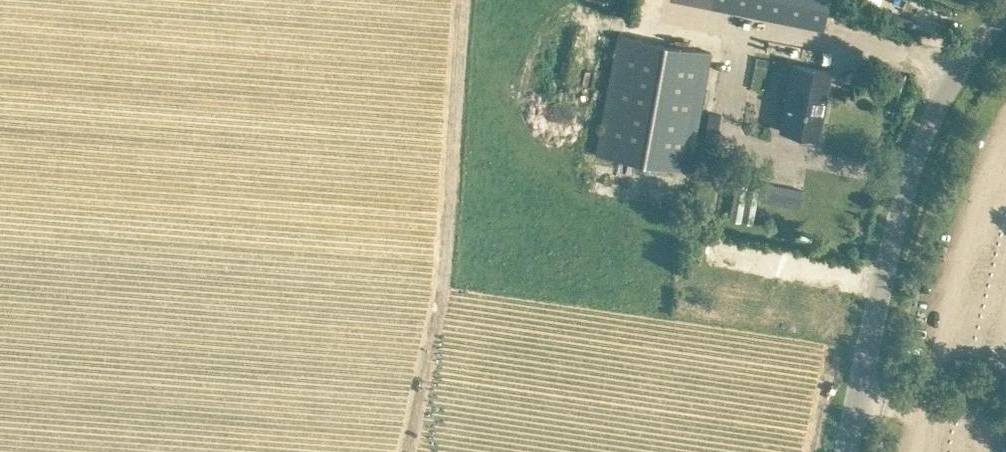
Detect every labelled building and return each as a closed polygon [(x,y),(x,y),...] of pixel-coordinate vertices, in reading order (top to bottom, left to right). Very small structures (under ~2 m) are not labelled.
[(828,0),(708,0),(824,23),(828,0)] [(689,170),(710,50),(618,34),(597,154),(689,170)] [(831,70),(793,63),(780,130),(802,134),(803,128),(819,131),(826,95),(822,95),(827,70),(830,71),(831,70)]
